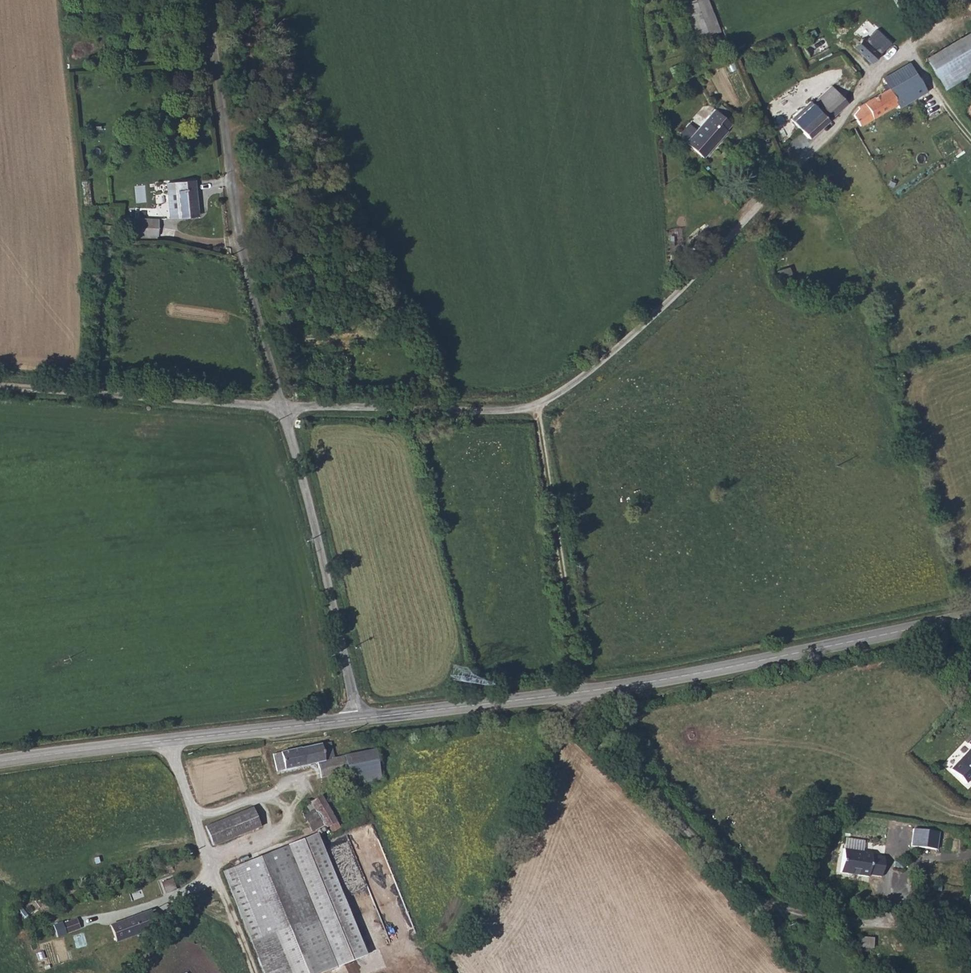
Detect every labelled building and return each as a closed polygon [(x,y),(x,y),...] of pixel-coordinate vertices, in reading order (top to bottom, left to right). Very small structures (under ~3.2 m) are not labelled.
[(721,30),(710,0),(691,0),(685,2),(699,39),(721,30)] [(861,39),(878,54),(885,45),(867,30),(861,39)] [(831,31),(813,42),(821,53),(837,41),(831,31)] [(970,73),(970,32),(924,57),(938,83),(941,89),(970,73)] [(929,94),(914,65),(889,78),(894,88),(862,104),(865,111),(853,117),(857,126),(858,128),(902,105),(903,106),(929,94)] [(806,139),(846,103),(842,98),(829,86),(813,100),(810,103),(807,101),(788,118),(806,139)] [(724,114),(711,99),(678,127),(694,145),(721,121),(719,119),(724,114)] [(196,180),(168,183),(172,218),(200,215),(196,180)] [(138,218),(160,220),(160,211),(139,210),(138,218)] [(124,217),(123,235),(137,236),(138,218),(124,217)] [(160,220),(138,218),(137,236),(159,237),(160,220)] [(333,755),(330,742),(272,754),(276,772),(315,763),(318,777),(348,770),(345,753),(333,755)] [(949,766),(963,782),(970,775),(970,774),(970,773),(970,746),(949,766)] [(373,747),(345,753),(348,770),(351,783),(379,777),(373,747)] [(314,810),(304,816),(313,831),(325,824),(327,827),(337,822),(322,795),(309,802),(314,810)] [(253,807),(205,826),(213,846),(261,827),(253,807)] [(935,829),(910,826),(908,843),(933,847),(935,829)] [(223,871),(264,972),(321,972),(365,955),(317,833),(223,871)] [(878,875),(880,860),(881,854),(869,852),(870,848),(839,843),(835,872),(867,877),(867,874),(878,875)] [(172,875),(158,880),(164,895),(177,890),(172,875)] [(150,910),(111,925),(117,942),(156,928),(150,910)] [(63,922),(54,926),(58,937),(81,928),(78,919),(64,924),(63,922)] [(860,935),(859,946),(873,947),(874,936),(860,935)]
